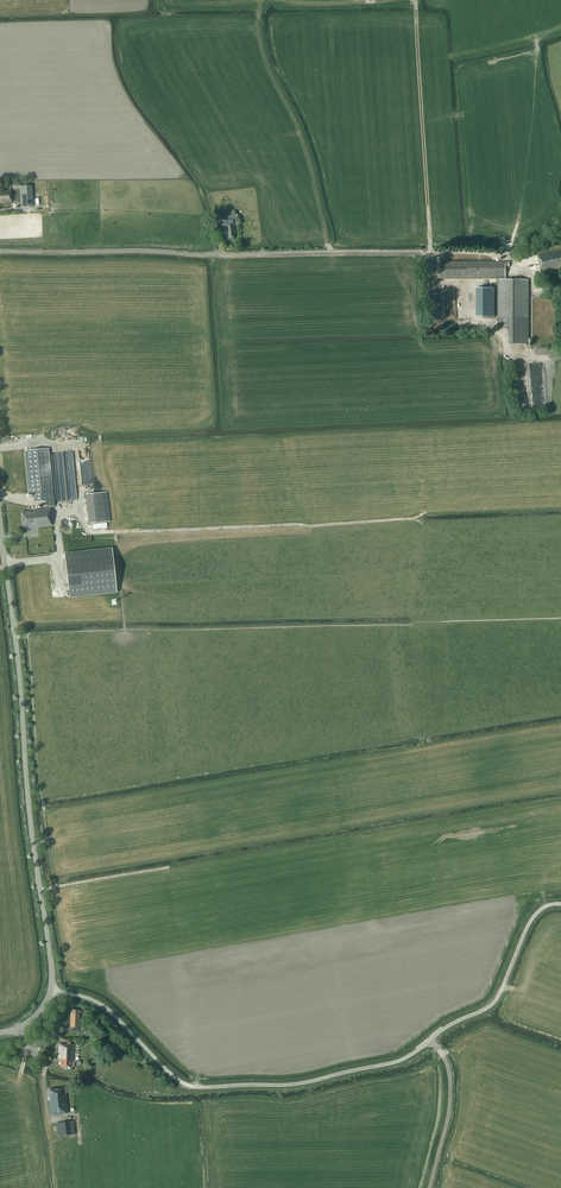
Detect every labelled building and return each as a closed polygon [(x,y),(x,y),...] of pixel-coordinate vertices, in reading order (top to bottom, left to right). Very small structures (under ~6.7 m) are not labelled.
[(32,185),(20,186),(21,190),(21,207),(33,206),(32,185)] [(11,202),(10,191),(0,191),(0,203),(11,202)] [(226,225),(224,225),(225,231),(227,231),(228,238),(234,237),(234,233),(235,233),(234,224),(233,224),(232,218),(233,218),(233,214),(224,215),(226,225)] [(541,272),(560,268),(560,251),(538,255),(541,272)] [(439,276),(498,276),(498,328),(509,328),(509,344),(528,344),(529,280),(506,280),(506,267),(509,267),(509,262),(506,262),(439,262),(439,276)] [(432,301),(433,329),(442,329),(441,301),(432,301)] [(25,451),(29,494),(33,493),(34,502),(46,501),(47,506),(55,506),(49,448),(25,451)] [(86,494),(89,524),(106,522),(102,492),(86,494)] [(22,523),(23,528),(52,525),(51,513),(50,513),(50,508),(29,510),(29,511),(22,512),(23,523),(22,523)] [(69,597),(78,596),(117,592),(112,549),(65,554),(69,597)] [(71,1010),(71,1027),(79,1027),(80,1010),(71,1010)] [(74,1060),(72,1060),(73,1045),(58,1044),(58,1060),(61,1060),(61,1066),(74,1066),(74,1060)] [(67,1089),(66,1088),(49,1090),(50,1100),(49,1101),(51,1115),(68,1113),(66,1094),(66,1092),(67,1091),(67,1089)] [(57,1123),(58,1136),(66,1135),(66,1138),(71,1138),(71,1135),(76,1134),(74,1121),(70,1121),(57,1123)]
